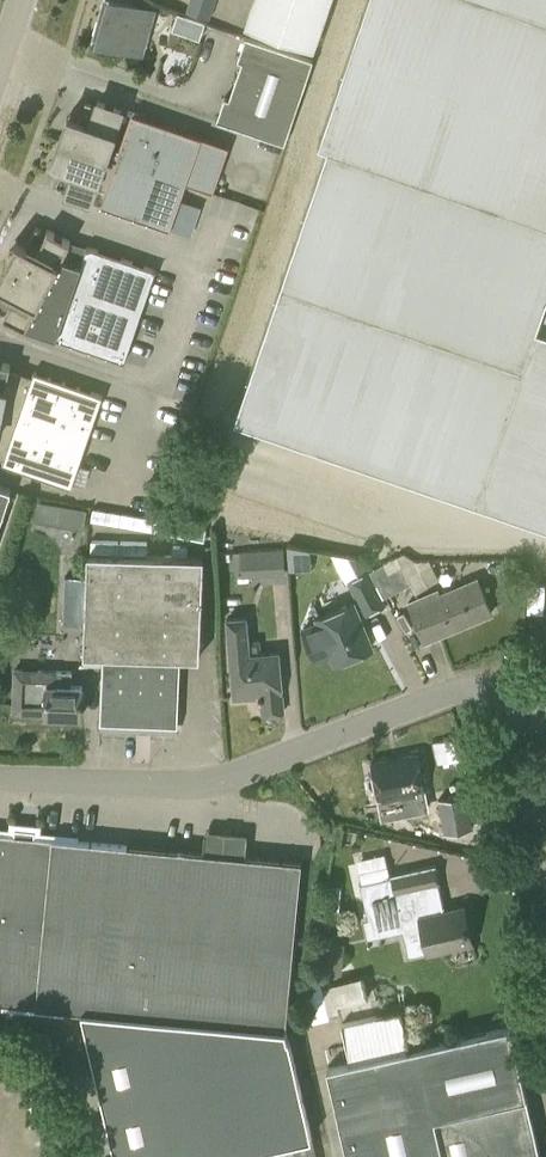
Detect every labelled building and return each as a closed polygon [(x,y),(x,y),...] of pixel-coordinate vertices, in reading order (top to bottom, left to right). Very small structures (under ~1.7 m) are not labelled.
[(155,11),(117,0),(103,0),(93,38),(143,52),(155,11)] [(188,11),(210,19),(216,0),(191,0),(188,11)] [(237,413),(545,519),(545,0),(367,0),(319,139),(329,142),(237,413)] [(331,0),(255,0),(246,26),(314,49),(331,0)] [(200,39),(206,22),(178,12),(172,30),(200,39)] [(285,143),(314,59),(246,36),(238,59),(243,60),(230,98),(225,96),(217,119),(285,143)] [(60,139),(186,183),(186,182),(213,191),(229,146),(202,137),(133,113),(98,101),(97,104),(86,100),(79,120),(68,116),(60,139)] [(170,229),(186,183),(60,139),(52,162),(63,166),(56,186),(67,189),(66,193),(90,201),(95,185),(107,189),(101,205),(170,229)] [(87,246),(86,248),(48,229),(46,231),(36,226),(26,245),(16,239),(0,270),(0,286),(4,288),(0,296),(0,310),(5,312),(3,315),(26,327),(71,343),(125,361),(156,269),(87,246)] [(87,441),(103,395),(34,371),(32,377),(10,370),(11,364),(0,362),(0,415),(87,441)] [(87,441),(0,415),(0,455),(4,457),(2,463),(71,487),(87,441)] [(11,489),(0,485),(0,523),(11,489)] [(62,505),(38,500),(34,520),(59,525),(62,505)] [(179,535),(179,552),(203,552),(203,535),(179,535)] [(311,546),(288,542),(289,570),(311,570),(311,546)] [(286,574),(284,548),(260,550),(262,575),(286,574)] [(102,662),(100,722),(178,724),(180,657),(199,658),(203,557),(88,553),(87,575),(66,575),(64,623),(85,624),(84,662),(102,662)] [(388,572),(383,562),(369,569),(384,596),(410,583),(401,565),(388,572)] [(363,615),(386,603),(383,596),(369,569),(346,581),(363,615)] [(492,612),(478,578),(440,594),(438,590),(409,602),(424,640),(492,612)] [(335,661),(372,646),(354,602),(317,618),(317,619),(301,626),(316,662),(332,655),(335,661)] [(250,654),(246,617),(228,618),(234,698),(259,696),(259,701),(261,701),(262,712),(283,711),(278,651),(250,654)] [(57,668),(14,667),(12,712),(44,713),(44,714),(49,715),(48,720),(66,720),(66,715),(82,716),(83,682),(71,682),(72,670),(57,670),(57,668)] [(379,797),(424,788),(417,753),(372,761),(379,797)] [(445,830),(472,826),(467,794),(439,799),(445,830)] [(0,832),(0,1003),(82,1011),(116,1156),(316,1156),(286,1026),(302,861),(35,836),(36,829),(16,827),(15,834),(0,832)] [(362,882),(360,883),(367,918),(363,919),(368,938),(403,930),(408,955),(472,941),(465,906),(446,910),(435,863),(389,874),(388,866),(360,872),(362,882)] [(339,972),(341,920),(339,920),(322,919),(319,919),(316,971),(339,972)] [(361,976),(322,985),(329,1011),(338,1009),(350,1061),(327,1067),(348,1156),(541,1156),(511,1025),(409,1048),(400,1010),(376,1015),(371,994),(366,996),(361,976)]
